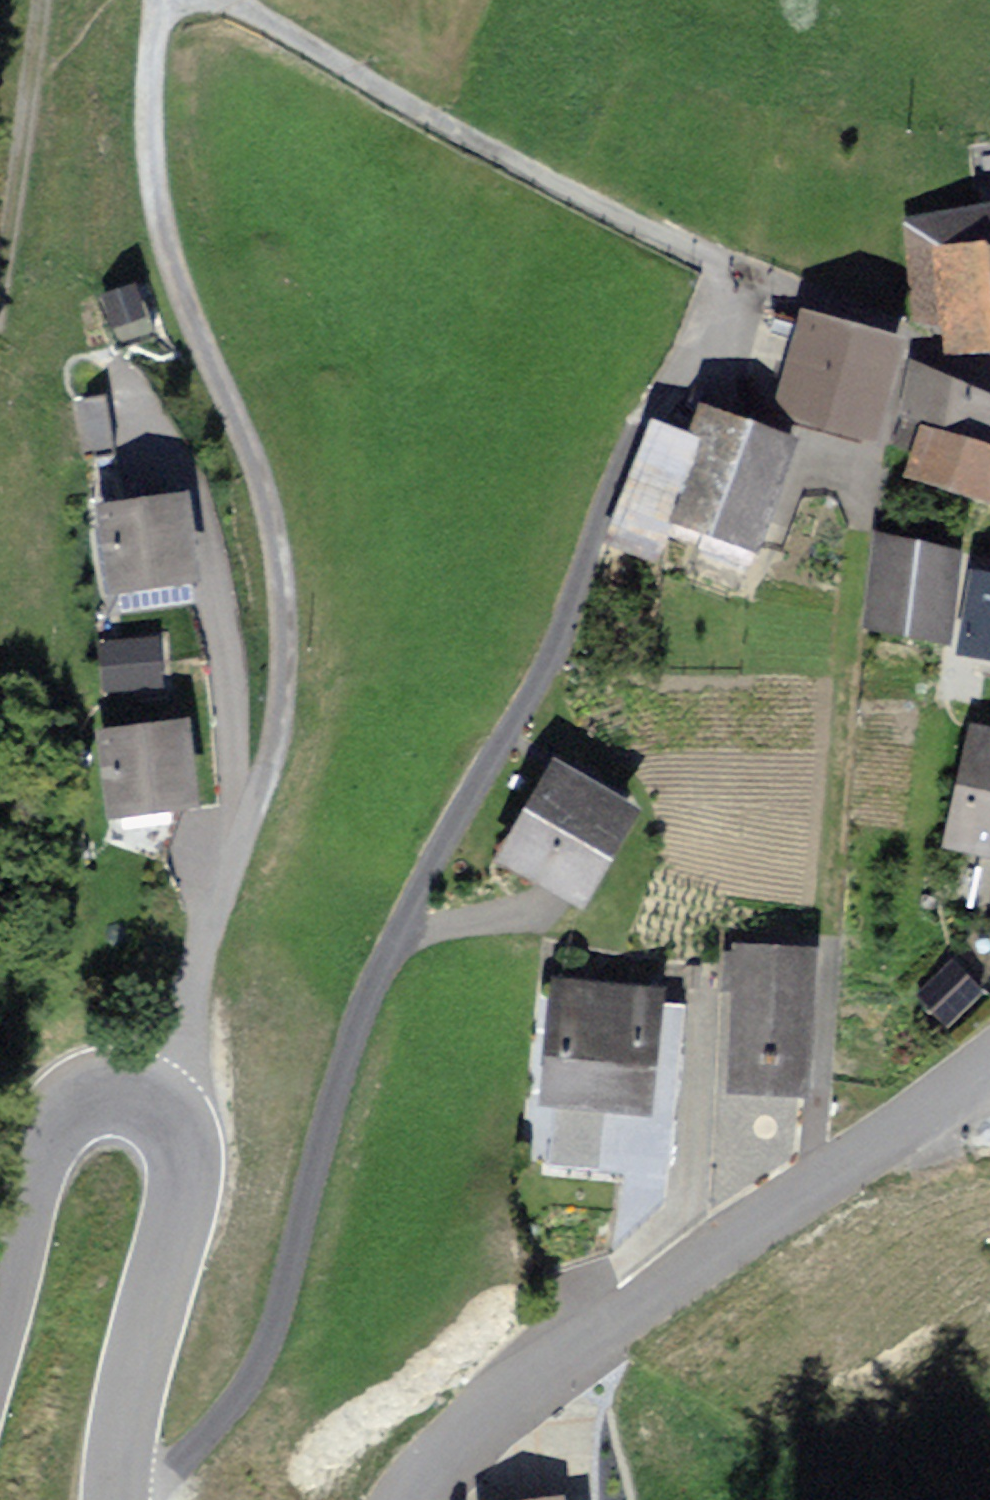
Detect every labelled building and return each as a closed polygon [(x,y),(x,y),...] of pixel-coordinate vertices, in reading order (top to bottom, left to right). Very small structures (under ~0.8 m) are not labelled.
[(909,221),(920,314),(944,311),(948,344),(989,339),(989,211),(909,221)] [(135,280),(98,294),(118,348),(155,334),(135,280)] [(870,441),(900,341),(805,312),(775,412),(870,441)] [(901,422),(925,429),(987,447),(989,436),(989,403),(918,368),(901,422)] [(801,439),(702,400),(692,425),(667,415),(620,534),(661,550),(673,521),(756,554),(801,439)] [(989,492),(989,448),(987,447),(925,429),(913,469),(989,492)] [(183,495),(101,507),(113,583),(194,572),(183,495)] [(956,552),(880,543),(870,622),(947,631),(956,552)] [(976,574),(965,646),(989,650),(989,576),(976,574)] [(152,642),(104,646),(106,666),(154,661),(152,642)] [(156,681),(154,661),(106,666),(108,686),(156,681)] [(184,723),(102,734),(112,810),(194,799),(184,723)] [(977,727),(949,851),(989,860),(989,730),(977,727)] [(632,810),(555,764),(498,861),(575,907),(632,810)] [(813,954),(731,947),(727,990),(738,991),(729,1089),(801,1095),(813,954)] [(953,957),(915,992),(947,1026),(985,991),(953,957)] [(658,987),(552,975),(537,1101),(597,1108),(590,1166),(660,1174),(679,1007),(656,1004),(658,987)]
